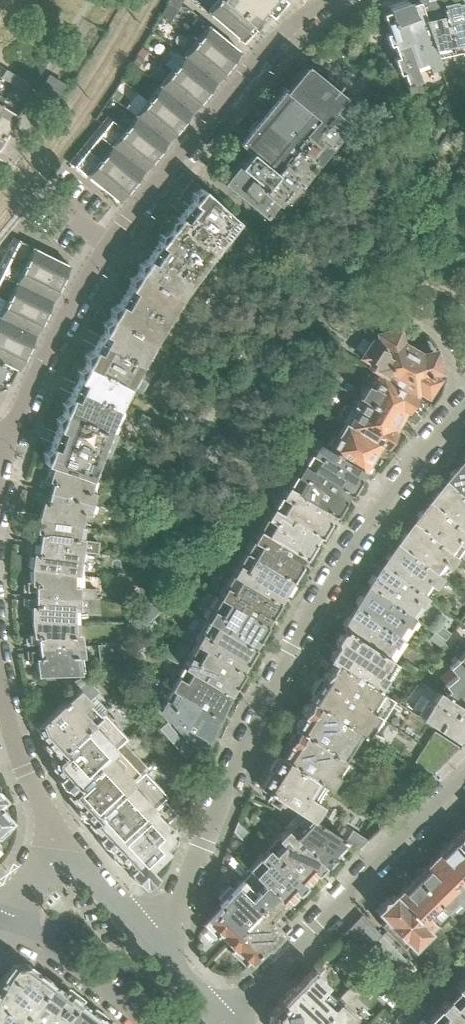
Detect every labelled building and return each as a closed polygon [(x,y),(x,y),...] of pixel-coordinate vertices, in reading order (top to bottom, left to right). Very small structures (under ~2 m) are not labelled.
[(182,1),(180,0),(168,0),(167,3),(178,9),(182,1)] [(250,24),(222,0),(218,0),(207,12),(238,38),(250,24)] [(263,9),(252,0),(222,0),(250,24),(263,9)] [(263,9),(272,17),(286,1),(284,0),(252,0),(263,9)] [(439,59),(419,0),(417,0),(417,1),(409,4),(408,1),(389,8),(390,10),(382,13),(402,72),(416,67),(415,66),(426,62),(429,70),(441,66),(439,59)] [(453,43),(443,0),(419,0),(439,59),(445,56),(442,46),(453,43)] [(462,0),(443,0),(453,43),(460,42),(463,53),(464,52),(464,15),(462,0)] [(171,20),(178,9),(167,3),(162,13),(171,20)] [(196,40),(227,66),(240,51),(208,25),(196,40)] [(227,66),(196,40),(184,56),(215,81),(227,66)] [(203,96),(215,81),(184,56),(172,70),(203,96)] [(300,181),(346,125),(335,115),(346,102),(339,96),(340,95),(304,67),(286,89),(283,86),(237,143),(248,152),(237,166),(239,167),(226,182),(239,193),(266,215),(280,197),(289,204),(304,185),(300,181)] [(14,84),(18,76),(6,69),(2,77),(14,84)] [(203,96),(172,70),(159,85),(191,111),(203,96)] [(56,100),(64,85),(65,83),(49,74),(39,90),(56,100)] [(18,76),(14,84),(26,91),(30,83),(18,76)] [(179,126),(191,111),(159,85),(147,100),(179,126)] [(179,126),(147,100),(135,115),(167,140),(179,126)] [(0,109),(0,146),(18,116),(2,106),(0,109)] [(167,140),(135,115),(123,130),(154,156),(167,140)] [(142,171),(154,156),(123,130),(107,117),(94,133),(142,171)] [(142,171),(94,133),(82,148),(129,186),(142,171)] [(117,201),(129,186),(82,148),(70,163),(117,201)] [(185,209),(222,239),(238,221),(223,207),(202,189),(201,190),(193,193),(191,201),(185,209)] [(221,240),(222,239),(185,209),(178,218),(170,221),(169,229),(192,248),(206,259),(215,248),(221,240)] [(191,279),(206,259),(192,248),(169,229),(167,231),(160,234),(158,242),(153,251),(191,279)] [(4,256),(60,283),(69,265),(51,256),(21,241),(14,237),(4,256)] [(185,288),(191,279),(153,251),(146,260),(139,264),(138,272),(137,274),(177,299),(185,288)] [(243,264),(245,265),(251,258),(244,251),(237,259),(243,264)] [(4,256),(0,264),(0,275),(51,300),(60,283),(4,256)] [(246,266),(245,265),(243,264),(237,259),(232,265),(241,272),(246,266)] [(177,299),(137,274),(130,278),(129,286),(123,295),(164,320),(177,299)] [(51,300),(0,275),(0,297),(6,300),(43,317),(51,300)] [(211,293),(220,299),(227,290),(218,283),(211,293)] [(214,308),(220,299),(211,293),(205,301),(214,308)] [(164,320),(123,295),(118,305),(111,309),(110,317),(109,319),(151,342),(164,320)] [(43,317),(6,300),(0,297),(0,318),(34,335),(43,317)] [(0,318),(0,339),(26,351),(34,335),(0,318)] [(139,363),(151,342),(109,319),(102,324),(102,332),(97,341),(139,363)] [(185,333),(196,340),(200,333),(189,326),(185,333)] [(377,373),(392,381),(408,355),(402,351),(397,331),(379,335),(380,339),(373,342),(372,344),(363,338),(356,348),(364,354),(363,356),(372,362),(369,368),(377,373)] [(193,344),(196,340),(185,333),(182,338),(193,344)] [(26,351),(0,339),(0,361),(17,370),(26,351)] [(128,385),(139,363),(97,341),(92,351),(85,355),(85,363),(84,365),(128,385)] [(392,381),(413,394),(417,388),(426,393),(435,379),(429,376),(431,372),(438,370),(434,353),(420,356),(419,354),(411,349),(408,355),(392,381)] [(17,370),(0,361),(0,391),(1,390),(7,388),(5,383),(11,382),(17,370)] [(127,387),(128,385),(84,365),(77,370),(78,379),(73,388),(117,408),(127,387)] [(170,381),(173,374),(165,369),(161,376),(170,381)] [(392,381),(377,373),(369,385),(366,383),(358,396),(397,419),(403,410),(406,412),(416,396),(413,394),(392,381)] [(126,411),(117,408),(73,388),(69,398),(62,403),(63,411),(63,413),(116,434),(126,411)] [(391,429),(397,419),(358,396),(351,408),(354,410),(347,423),(377,443),(385,448),(395,431),(391,429)] [(118,435),(116,434),(63,413),(56,419),(57,427),(53,437),(98,455),(98,453),(109,457),(118,435)] [(140,420),(149,424),(152,418),(143,414),(140,420)] [(145,430),(149,424),(140,420),(137,426),(145,430)] [(374,450),(377,443),(347,423),(344,421),(335,435),(332,433),(326,443),(314,436),(312,439),(361,470),(366,463),(369,465),(377,452),(374,450)] [(357,477),(361,470),(312,439),(293,428),(285,441),(308,455),(304,461),(278,445),(273,453),(295,466),(297,462),(300,464),(299,465),(346,491),(352,491),(358,482),(357,477)] [(44,463),(54,466),(90,477),(98,455),(53,437),(50,447),(43,453),(45,461),(44,463)] [(133,462),(132,462),(122,458),(120,462),(132,466),(133,462)] [(464,461),(457,469),(454,470),(449,475),(449,478),(447,481),(464,497),(464,462),(464,461)] [(130,471),(132,466),(120,462),(120,463),(119,466),(129,471),(130,471)] [(342,498),(346,491),(299,465),(287,485),(286,484),(285,486),(331,513),(337,512),(343,503),(342,498)] [(49,492),(91,503),(97,480),(90,477),(54,466),(51,478),(45,477),(42,486),(50,488),(49,492)] [(447,481),(440,489),(437,490),(433,495),(433,499),(430,502),(464,530),(464,497),(447,481)] [(331,513),(285,486),(272,506),(271,506),(317,534),(322,534),(328,525),(327,520),(331,513)] [(40,516),(85,526),(90,510),(103,513),(103,512),(110,514),(112,509),(104,507),(105,507),(91,503),(49,492),(48,495),(41,493),(38,502),(43,504),(40,516)] [(430,502),(424,510),(420,511),(416,516),(417,519),(414,523),(454,554),(461,545),(464,547),(464,546),(464,530),(430,502)] [(312,541),(317,534),(271,506),(264,517),(257,528),(303,557),(308,555),(313,546),(312,541)] [(83,539),(85,526),(40,516),(38,529),(32,528),(31,538),(39,539),(38,542),(98,552),(99,541),(83,539)] [(454,554),(414,523),(408,531),(404,532),(400,537),(400,541),(398,544),(439,574),(446,565),(449,567),(457,556),(454,554)] [(208,529),(199,524),(197,527),(206,533),(208,529)] [(303,557),(257,528),(243,551),(293,580),(300,568),(299,564),(303,557)] [(32,568),(77,574),(79,574),(79,570),(81,558),(81,555),(82,551),(98,553),(98,552),(38,542),(37,546),(30,545),(28,554),(34,555),(32,568)] [(439,574),(398,544),(392,552),(389,553),(385,558),(385,562),(382,566),(425,594),(431,585),(434,587),(442,576),(439,574)] [(163,563),(180,567),(168,549),(142,545),(139,559),(163,563)] [(188,560),(181,549),(173,555),(180,565),(188,560)] [(285,592),(293,580),(243,551),(230,573),(230,574),(277,600),(281,593),(285,592)] [(428,597),(425,594),(382,566),(377,575),(373,575),(369,581),(370,585),(369,587),(415,617),(428,597)] [(77,585),(77,574),(32,568),(32,581),(26,581),(26,591),(34,591),(34,594),(96,599),(96,588),(79,587),(79,585),(77,585)] [(277,600),(230,574),(217,596),(218,596),(263,622),(267,616),(273,615),(278,605),(277,600)] [(215,588),(205,582),(202,587),(212,593),(215,588)] [(401,638),(415,617),(369,587),(363,596),(360,596),(356,602),(357,606),(355,609),(401,638)] [(166,602),(167,594),(150,593),(150,601),(166,602)] [(95,608),(96,599),(34,594),(34,598),(26,598),(26,608),(32,608),(32,621),(77,620),(78,609),(79,609),(79,608),(95,608)] [(266,628),(263,622),(218,596),(205,619),(206,620),(252,646),(255,639),(261,638),(266,628)] [(174,601),(168,607),(174,610),(181,614),(185,608),(174,601)] [(401,638),(355,609),(351,617),(347,617),(343,623),(345,627),(343,629),(346,631),(388,658),(401,638)] [(37,647),(82,645),(82,644),(81,633),(79,633),(77,621),(77,620),(32,621),(34,633),(28,634),(29,644),(37,643),(37,647)] [(252,646),(206,620),(200,631),(199,631),(193,642),(195,643),(240,669),(243,662),(249,661),(254,651),(252,646)] [(134,636),(151,621),(127,623),(128,642),(134,636)] [(333,662),(390,698),(391,696),(387,694),(385,692),(387,689),(379,683),(394,661),(388,658),(346,631),(345,632),(341,633),(336,641),(337,645),(328,658),(333,662)] [(444,638),(435,631),(430,638),(439,645),(444,638)] [(240,669),(195,643),(181,665),(183,666),(183,667),(228,693),(232,685),(237,684),(242,674),(240,669)] [(82,645),(37,647),(38,650),(30,651),(31,660),(37,660),(39,673),(45,673),(45,677),(81,673),(81,671),(84,671),(82,657),(84,656),(83,654),(106,652),(105,644),(82,644),(82,645)] [(110,657),(121,647),(124,644),(106,644),(110,657)] [(450,660),(454,656),(445,646),(441,650),(450,660)] [(180,659),(167,651),(165,655),(177,663),(180,659)] [(458,659),(448,667),(455,674),(444,685),(445,685),(442,688),(446,692),(444,694),(464,708),(464,667),(458,659)] [(379,714),(390,698),(333,662),(322,679),(319,677),(309,691),(313,693),(309,699),(312,701),(369,737),(382,717),(379,714)] [(230,698),(228,693),(183,667),(171,687),(220,720),(221,718),(220,715),(219,715),(221,711),(222,711),(225,710),(230,698)] [(54,756),(99,714),(88,701),(99,691),(92,683),(99,676),(94,671),(77,687),(62,701),(44,717),(35,725),(38,733),(38,734),(44,739),(41,742),(42,743),(43,748),(46,752),(50,755),(54,756)] [(220,720),(171,687),(159,708),(175,727),(177,722),(208,740),(211,732),(215,730),(220,720)] [(444,694),(437,689),(419,716),(440,730),(446,722),(459,731),(462,732),(464,729),(464,708),(444,694)] [(35,708),(44,717),(62,701),(53,692),(35,708)] [(369,737),(312,701),(311,702),(307,703),(302,711),(303,715),(294,728),(298,730),(346,760),(350,764),(353,759),(359,750),(364,754),(372,742),(368,739),(369,737)] [(108,706),(99,714),(54,756),(51,758),(51,766),(58,774),(56,776),(57,777),(58,782),(61,786),(65,789),(69,790),(116,748),(98,729),(115,713),(108,706)] [(143,724),(155,713),(148,706),(137,716),(143,724)] [(210,741),(208,740),(177,722),(175,727),(202,758),(210,741)] [(165,724),(159,729),(172,744),(184,758),(191,752),(165,724)] [(331,782),(346,760),(298,730),(297,731),(293,732),(288,740),(289,744),(280,756),(320,783),(335,791),(338,787),(331,782)] [(434,731),(427,741),(438,748),(452,757),(461,748),(434,731)] [(126,738),(116,748),(69,790),(67,792),(67,794),(77,805),(75,807),(75,808),(77,812),(80,816),(84,819),(87,821),(133,779),(113,758),(130,742),(126,738)] [(427,741),(424,746),(435,753),(438,748),(427,741)] [(424,746),(421,751),(432,758),(435,753),(424,746)] [(438,748),(435,753),(447,761),(452,757),(438,748)] [(421,751),(414,762),(434,774),(443,766),(432,758),(421,751)] [(191,753),(185,758),(191,764),(197,759),(191,753)] [(435,753),(432,758),(443,766),(447,761),(435,753)] [(320,783),(280,756),(275,757),(268,768),(270,772),(261,787),(275,796),(284,802),(284,803),(306,818),(312,817),(316,817),(321,810),(320,805),(321,803),(311,797),(320,783)] [(105,848),(109,849),(167,794),(155,781),(141,793),(135,787),(151,770),(147,766),(133,779),(87,821),(87,823),(98,833),(96,835),(97,836),(98,841),(101,845),(105,848)] [(390,789),(396,779),(383,771),(377,780),(390,789)] [(167,794),(109,849),(110,856),(116,862),(122,863),(123,864),(124,863),(130,868),(129,869),(130,870),(130,874),(132,877),(134,880),(138,882),(142,882),(143,883),(153,873),(160,866),(155,861),(166,850),(164,848),(171,842),(174,832),(173,831),(180,825),(172,817),(176,813),(164,799),(168,795),(167,794)] [(284,802),(275,796),(267,807),(272,811),(275,807),(280,809),(284,803),(284,802)] [(282,827),(272,817),(268,820),(278,830),(282,827)] [(306,818),(287,836),(318,869),(322,865),(327,865),(334,858),(334,853),(343,843),(346,840),(312,817),(306,818)] [(249,833),(238,821),(234,831),(242,840),(249,833)] [(450,841),(464,856),(464,826),(450,841)] [(318,869),(287,836),(282,832),(264,850),(301,886),(304,884),(303,883),(308,882),(313,877),(315,872),(318,869)] [(450,841),(432,859),(464,894),(464,856),(450,841)] [(296,892),(301,886),(264,850),(247,868),(251,872),(250,872),(272,894),(284,905),(284,904),(285,903),(290,901),(294,896),(296,891),(296,892)] [(432,859),(423,867),(416,870),(414,877),(448,913),(456,905),(464,896),(464,894),(432,859)] [(220,934),(227,941),(272,894),(250,872),(242,880),(242,879),(233,889),(228,885),(217,896),(222,901),(219,904),(220,906),(203,924),(217,937),(220,934)] [(429,931),(448,913),(414,877),(411,879),(404,881),(402,888),(395,895),(429,931)] [(429,931),(395,895),(393,893),(375,911),(383,919),(379,923),(401,946),(405,943),(412,949),(429,931)] [(284,905),(272,894),(227,941),(234,948),(231,951),(245,964),(262,946),(266,946),(287,923),(277,914),(284,908),(284,905)] [(406,959),(362,915),(344,934),(371,962),(387,979),(406,959)] [(454,948),(445,939),(442,943),(450,952),(454,948)] [(336,1001),(322,987),(326,983),(317,975),(335,956),(329,950),(310,969),(279,1002),(281,1004),(272,1013),(270,1023),(315,1023),(336,1001)] [(47,987),(46,982),(37,975),(32,975),(23,968),(15,969),(5,982),(0,978),(0,979),(0,1023),(18,1023),(47,987)] [(348,1018),(351,1014),(342,1006),(356,991),(357,992),(369,979),(362,973),(350,986),(350,985),(336,1001),(315,1023),(355,1023),(348,1018)] [(455,986),(464,997),(464,978),(464,977),(455,986)] [(438,1008),(454,1023),(464,1023),(464,997),(455,986),(454,987),(456,989),(438,1008)] [(75,1003),(74,999),(66,994),(60,993),(58,995),(47,987),(18,1023),(59,1023),(75,1003)] [(99,1021),(98,1019),(96,1017),(94,1016),(92,1015),(90,1014),(88,1014),(86,1013),(83,1017),(79,1014),(80,1013),(74,1008),(76,1005),(75,1003),(59,1023),(101,1023),(99,1021)] [(438,1008),(425,1021),(421,1016),(413,1023),(402,1011),(401,1012),(395,1006),(388,1013),(394,1019),(399,1023),(454,1023),(438,1008)]
